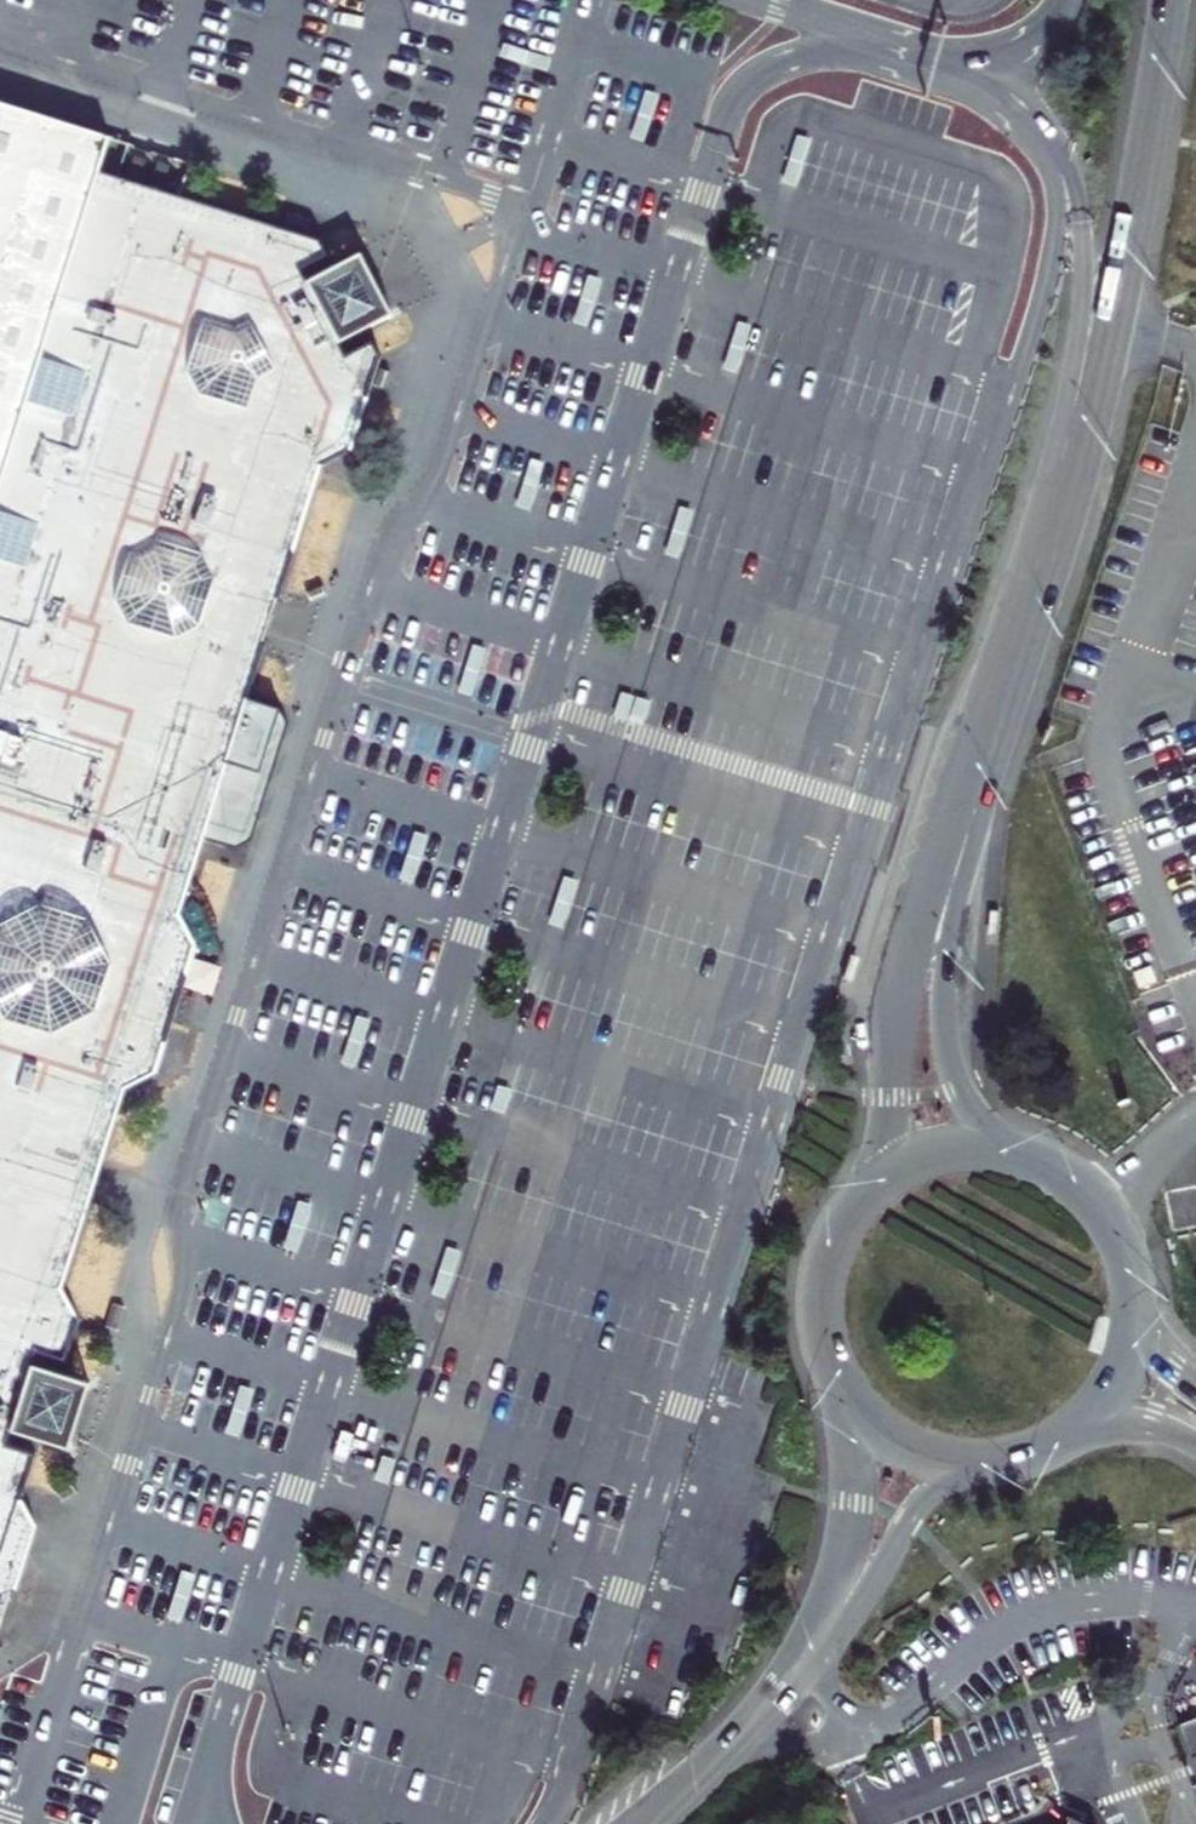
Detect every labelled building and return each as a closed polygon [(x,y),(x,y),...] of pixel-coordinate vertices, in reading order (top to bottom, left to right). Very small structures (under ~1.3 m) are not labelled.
[(554,57),(502,41),(498,54),(550,71),(554,57)] [(646,86),(630,139),(643,143),(659,91),(646,86)] [(1,1655),(17,1610),(39,1541),(25,1514),(28,1504),(40,1471),(12,1460),(17,1447),(76,1469),(79,1460),(72,1457),(89,1407),(97,1409),(100,1400),(40,1379),(45,1366),(74,1376),(88,1336),(70,1307),(73,1299),(96,1233),(108,1199),(121,1163),(140,1109),(171,1095),(176,1082),(188,1047),(197,1021),(215,969),(198,941),(250,794),(309,627),(355,497),(383,478),(415,386),(408,373),(381,387),(374,374),(430,344),(426,337),(419,340),(393,293),(400,289),(396,282),(341,311),(334,299),(361,285),(353,271),(217,222),(136,193),(148,160),(0,108),(0,1656),(1,1655)] [(797,131),(783,184),(796,188),(811,135),(797,131)] [(228,189),(148,160),(136,193),(217,222),(228,189)] [(311,221),(288,213),(284,224),(307,232),(311,221)] [(590,271),(573,323),(587,327),(603,276),(590,271)] [(739,319),(723,371),(737,374),(753,323),(739,319)] [(426,402),(415,399),(410,416),(421,420),(426,402)] [(532,455),(515,507),(529,511),(545,459),(532,455)] [(682,504),(665,555),(679,560),(696,508),(682,504)] [(474,640),(458,692),(472,696),(487,644),(474,640)] [(623,690),(615,716),(642,724),(650,698),(623,690)] [(416,827),(400,879),(413,883),(429,831),(416,827)] [(549,926),(562,930),(578,878),(565,874),(549,926)] [(994,911),(984,911),(983,936),(993,936),(994,911)] [(857,959),(847,956),(840,980),(849,983),(857,959)] [(359,1011),(343,1063),(356,1067),(372,1015),(359,1011)] [(300,1196),(284,1248),(298,1252),(314,1200),(300,1196)] [(448,1244),(432,1296),(445,1300),(461,1248),(448,1244)] [(106,1327),(118,1330),(125,1307),(113,1304),(106,1327)] [(241,1382),(225,1434),(239,1438),(255,1386),(241,1382)] [(390,1429),(374,1481),(387,1486),(403,1433),(390,1429)] [(52,1510),(40,1506),(34,1523),(46,1527),(52,1510)] [(196,1572),(183,1567),(166,1619),(179,1624),(196,1572)] [(1179,1727),(1191,1760),(1195,1758),(1195,1721),(1179,1727)]
